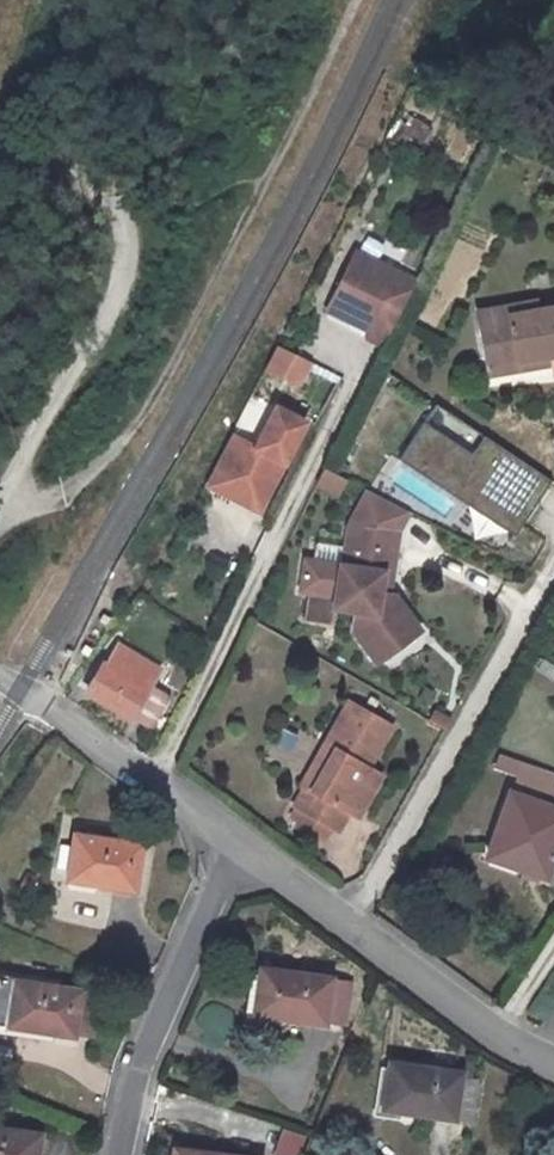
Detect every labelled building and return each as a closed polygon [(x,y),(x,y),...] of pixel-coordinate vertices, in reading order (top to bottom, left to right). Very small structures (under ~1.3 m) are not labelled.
[(419,152),(427,124),(401,117),(394,145),(419,152)] [(384,346),(417,279),(356,251),(327,310),(347,321),(359,319),(372,326),(367,340),(384,346)] [(487,313),(549,299),(546,286),(485,300),(487,313)] [(496,354),(553,343),(553,297),(549,299),(487,313),(496,354)] [(496,354),(498,368),(553,356),(553,343),(496,354)] [(273,345),(259,373),(293,390),(307,362),(273,345)] [(236,428),(216,465),(261,489),(281,453),(288,457),(311,415),(285,401),(262,443),(236,428)] [(435,404),(403,460),(520,544),(553,494),(553,475),(435,404)] [(261,489),(216,465),(210,476),(263,504),(268,494),(288,457),(281,453),(261,489)] [(344,469),(327,460),(319,476),(336,485),(344,469)] [(349,473),(344,469),(336,485),(341,488),(349,473)] [(415,508),(371,484),(353,518),(350,540),(316,536),(314,554),(306,553),(302,583),(309,584),(305,614),(335,618),(337,606),(358,609),(355,626),(379,660),(412,638),(397,613),(401,590),(397,590),(386,589),(389,569),(400,570),(404,543),(406,524),(415,508)] [(397,590),(400,570),(389,569),(386,589),(397,590)] [(397,613),(412,638),(426,629),(401,590),(397,613)] [(84,687),(131,719),(149,731),(169,698),(151,686),(158,674),(121,649),(110,669),(99,662),(84,687)] [(358,805),(383,761),(372,755),(397,712),(354,687),(329,731),(338,736),(315,779),(305,774),(302,773),(291,793),(341,820),(352,802),(358,805)] [(289,761),(293,732),(273,729),(269,758),(289,761)] [(329,731),(305,774),(315,779),(338,736),(329,731)] [(516,869),(540,877),(553,840),(553,810),(508,793),(486,847),(518,861),(516,869)] [(67,877),(132,887),(140,843),(75,833),(67,877)] [(331,976),(259,966),(252,1012),(324,1023),(331,976)] [(72,1033),(72,1031),(78,987),(0,976),(0,1023),(72,1033)] [(78,990),(72,1031),(91,1033),(96,993),(78,990)] [(383,1107),(471,1121),(477,1079),(459,1076),(459,1071),(389,1061),(383,1107)] [(303,1133),(279,1126),(270,1154),(296,1154),(303,1133)] [(0,1127),(0,1154),(36,1154),(39,1132),(0,1127)] [(173,1154),(233,1154),(174,1147),(173,1154)]
